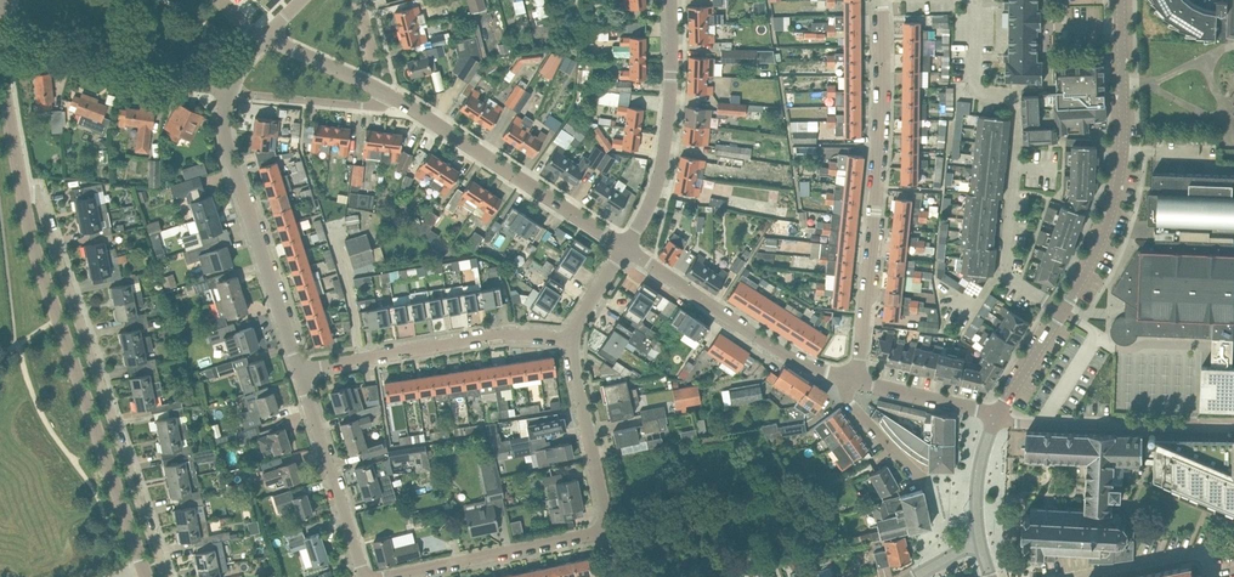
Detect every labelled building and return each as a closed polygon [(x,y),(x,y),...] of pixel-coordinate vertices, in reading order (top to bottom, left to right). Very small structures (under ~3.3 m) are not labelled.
[(487,12),(484,0),(468,0),(472,16),(487,12)] [(550,15),(547,0),(535,0),(539,18),(550,15)] [(620,1),(620,9),(631,8),(646,6),(645,0),(630,0),(620,1)] [(843,15),(855,15),(860,15),(860,0),(843,0),(843,15)] [(1038,29),(1042,29),(1042,8),(1038,8),(1038,0),(1010,0),(1005,0),(1005,8),(1010,8),(1009,54),(1004,54),(1004,61),(1007,61),(1006,81),(1042,81),(1042,82),(1043,82),(1043,81),(1043,80),(1043,62),(1043,61),(1042,61),(1038,61),(1038,29)] [(1228,1),(1217,0),(1217,12),(1205,10),(1193,5),(1187,0),(1153,0),(1152,0),(1166,14),(1164,16),(1180,26),(1179,28),(1197,34),(1196,36),(1215,37),(1215,42),(1226,42),(1226,37),(1228,1)] [(754,6),(754,12),(755,12),(755,15),(764,14),(763,2),(755,2),(755,6),(754,6)] [(420,14),(418,6),(395,12),(399,29),(423,23),(426,22),(424,13),(420,14)] [(688,6),(689,24),(695,24),(707,24),(713,24),(713,14),(713,6),(700,6),(688,6)] [(774,16),(774,29),(789,29),(789,15),(774,16)] [(834,15),(834,24),(835,24),(835,30),(844,30),(860,30),(860,15),(855,15),(843,15),(836,15),(834,15)] [(949,15),(933,15),(933,27),(949,27),(949,15)] [(929,29),(921,29),(921,22),(905,21),(905,38),(929,38),(929,29)] [(812,22),(812,24),(812,30),(816,30),(826,30),(826,24),(826,22),(812,22)] [(423,23),(399,29),(404,47),(427,41),(423,23)] [(695,24),(689,24),(689,42),(694,42),(701,42),(714,42),(714,34),(707,34),(707,24),(695,24)] [(608,40),(609,27),(591,27),(591,39),(608,40)] [(804,39),(825,38),(825,33),(816,33),(816,30),(812,30),(806,30),(806,31),(798,31),(798,34),(796,34),(796,38),(804,39)] [(835,30),(826,30),(827,36),(844,36),(844,45),(855,45),(860,45),(860,30),(844,30),(835,30)] [(443,34),(431,37),(433,46),(445,43),(443,34)] [(476,36),(454,41),(458,57),(453,70),(469,82),(483,60),(476,36)] [(620,37),(620,45),(620,49),(629,49),(629,57),(645,57),(645,37),(620,37)] [(588,56),(588,38),(580,38),(579,56),(588,56)] [(929,47),(929,38),(905,38),(904,54),(920,54),(920,47),(929,47)] [(717,50),(731,49),(731,41),(717,41),(717,50)] [(501,54),(509,52),(507,42),(499,44),(501,54)] [(835,54),(827,54),(827,60),(835,60),(844,60),(855,60),(860,60),(860,45),(855,45),(844,45),(844,52),(835,52),(835,54)] [(422,49),(424,57),(408,61),(412,76),(436,70),(430,47),(422,49)] [(550,49),(540,73),(552,78),(562,54),(550,49)] [(775,62),(773,50),(757,50),(757,62),(775,62)] [(721,51),(721,62),(743,62),(743,51),(721,51)] [(521,56),(518,59),(511,70),(516,73),(523,62),(542,60),(541,54),(524,56),(523,56),(521,56)] [(930,70),(930,54),(920,54),(904,54),(904,70),(920,70),(930,70)] [(950,54),(940,54),(940,59),(943,59),(943,70),(949,70),(950,54)] [(570,74),(576,61),(565,55),(548,90),(558,95),(568,73),(570,74)] [(713,76),(714,57),(689,56),(688,74),(706,75),(713,76)] [(608,59),(608,78),(620,78),(629,78),(645,78),(645,57),(629,57),(629,71),(617,70),(617,64),(626,64),(626,58),(608,59)] [(855,60),(844,60),(844,75),(855,75),(860,75),(860,60),(855,60)] [(593,70),(594,62),(583,61),(582,69),(593,70)] [(777,76),(793,75),(793,61),(775,62),(777,76)] [(1057,68),(1054,68),(1055,80),(1057,80),(1057,91),(1058,106),(1082,105),(1106,104),(1106,101),(1105,94),(1106,94),(1106,91),(1105,91),(1104,63),(1104,62),(1086,63),(1086,64),(1057,65),(1056,65),(1057,68)] [(920,70),(904,70),(904,86),(920,86),(920,70)] [(51,100),(53,100),(50,73),(34,74),(37,102),(42,101),(43,108),(52,107),(51,100)] [(706,75),(688,74),(687,92),(712,93),(713,85),(706,85),(706,75)] [(855,75),(844,75),(844,90),(855,90),(860,90),(860,75),(855,75)] [(602,91),(631,92),(631,81),(602,80),(602,91)] [(511,108),(524,89),(517,84),(504,103),(511,108)] [(919,102),(920,86),(904,86),(904,102),(919,102)] [(947,87),(947,91),(940,91),(940,103),(947,103),(954,103),(954,87),(947,87)] [(480,93),(473,88),(460,108),(475,118),(485,103),(476,98),(480,93)] [(511,108),(519,113),(532,93),(524,89),(511,108)] [(591,103),(618,106),(616,113),(627,114),(625,127),(640,129),(643,108),(629,106),(631,92),(602,91),(597,90),(597,91),(593,91),(591,103)] [(844,90),(835,90),(836,96),(836,105),(844,105),(855,105),(860,105),(860,90),(855,90),(844,90)] [(1063,132),(1062,120),(1058,120),(1058,106),(1057,91),(1039,92),(1039,94),(1022,95),(1024,142),(1035,141),(1047,140),(1047,141),(1048,141),(1058,140),(1058,133),(1063,132)] [(80,120),(89,124),(88,126),(105,132),(110,119),(103,116),(106,105),(94,101),(95,98),(82,93),(80,98),(74,95),(71,103),(72,104),(70,109),(75,111),(76,110),(83,113),(80,120)] [(730,95),(730,102),(739,103),(740,95),(730,95)] [(718,101),(716,117),(726,118),(726,114),(745,115),(745,110),(763,112),(764,105),(746,104),(739,103),(730,102),(718,101)] [(919,119),(919,102),(904,102),(903,118),(919,119)] [(496,104),(493,108),(485,103),(475,118),(490,128),(503,108),(496,104)] [(1082,105),(1058,106),(1058,120),(1062,120),(1063,132),(1089,131),(1088,120),(1107,118),(1106,104),(1082,105)] [(168,121),(172,123),(169,129),(171,130),(168,136),(176,140),(179,134),(183,136),(187,129),(194,132),(202,115),(181,105),(177,113),(174,111),(168,121)] [(827,114),(827,121),(855,121),(860,121),(860,105),(855,105),(844,105),(844,114),(835,114),(827,114)] [(710,117),(711,109),(687,106),(685,124),(709,128),(710,117)] [(136,150),(147,151),(151,127),(152,126),(154,109),(145,107),(145,110),(127,108),(127,109),(120,108),(119,117),(120,117),(119,125),(125,126),(125,123),(139,125),(136,150)] [(51,110),(52,132),(63,131),(61,109),(51,110)] [(556,132),(563,122),(549,113),(543,123),(556,132)] [(522,119),(516,115),(502,136),(518,146),(528,131),(534,120),(525,114),(522,119)] [(978,128),(976,141),(1008,145),(1010,118),(979,115),(978,128)] [(277,135),(278,131),(279,119),(255,116),(253,133),(270,135),(270,134),(277,135)] [(919,126),(919,119),(903,118),(903,135),(919,135),(927,135),(928,126),(919,126)] [(939,135),(946,136),(947,119),(940,119),(939,135)] [(806,120),(791,121),(791,130),(806,129),(806,120)] [(300,132),(300,122),(293,121),(292,131),(300,132)] [(591,130),(606,151),(612,146),(597,123),(592,122),(585,121),(586,122),(591,130)] [(827,121),(827,126),(835,127),(835,135),(844,135),(844,136),(848,136),(860,136),(860,121),(855,121),(827,121)] [(303,149),(311,150),(319,151),(320,141),(330,142),(332,125),(314,123),(312,139),(304,138),(303,149)] [(709,128),(685,124),(683,142),(708,145),(709,128)] [(347,154),(350,128),(332,125),(330,142),(341,144),(339,153),(347,154)] [(571,125),(566,131),(574,136),(578,130),(571,125)] [(625,127),(623,139),(613,138),(612,146),(637,149),(640,129),(625,127)] [(371,158),(371,156),(382,157),(383,149),(382,149),(384,132),(366,129),(363,157),(371,158)] [(816,142),(816,131),(792,130),(792,142),(816,142)] [(540,131),(536,137),(528,131),(518,146),(533,156),(547,135),(540,131)] [(413,154),(404,150),(404,151),(400,151),(402,134),(384,132),(382,149),(383,149),(393,150),(391,160),(399,161),(396,168),(405,172),(413,154)] [(253,133),(251,148),(255,148),(255,151),(258,162),(274,157),(274,155),(276,155),(274,149),(268,148),(270,135),(253,133)] [(919,144),(919,135),(903,135),(903,151),(919,151),(919,144)] [(571,143),(577,148),(581,142),(574,138),(571,143)] [(973,167),(1005,171),(1008,145),(976,141),(975,154),(973,167)] [(800,145),(800,142),(794,143),(794,157),(817,156),(816,144),(800,145)] [(750,159),(752,148),(716,143),(714,154),(750,159)] [(1097,145),(1092,145),(1086,145),(1080,145),(1073,144),(1073,150),(1066,150),(1065,163),(1072,164),(1072,169),(1084,170),(1096,170),(1097,145)] [(565,149),(558,145),(545,164),(560,174),(570,159),(562,154),(565,149)] [(584,155),(581,160),(588,165),(595,169),(596,167),(596,166),(605,152),(595,146),(588,158),(584,155)] [(605,151),(605,152),(596,166),(596,167),(606,173),(616,158),(605,151)] [(918,159),(919,151),(903,151),(903,167),(918,167),(928,167),(928,159),(918,159)] [(429,152),(414,174),(421,179),(426,170),(435,176),(445,162),(429,152)] [(830,161),(829,167),(857,170),(861,171),(863,156),(838,153),(837,162),(830,161)] [(703,168),(705,160),(681,155),(677,173),(695,176),(702,178),(703,168)] [(742,168),(743,159),(719,155),(717,164),(742,168)] [(936,168),(943,168),(944,156),(937,156),(936,168)] [(297,171),(305,169),(302,159),(294,162),(297,171)] [(581,160),(578,164),(570,159),(560,174),(576,184),(588,165),(581,160)] [(264,181),(281,176),(276,160),(259,165),(264,181)] [(207,173),(204,162),(182,169),(186,180),(207,173)] [(435,176),(430,184),(438,190),(445,194),(460,172),(445,162),(435,176)] [(353,164),(351,184),(353,184),(352,190),(359,190),(360,185),(362,186),(364,165),(353,164)] [(820,166),(819,172),(828,173),(828,174),(845,176),(844,184),(855,185),(860,186),(861,171),(857,170),(829,167),(820,166)] [(918,167),(903,167),(902,183),(918,183),(918,167)] [(1003,184),(1005,171),(973,167),(971,193),(999,196),(1002,197),(1003,184)] [(943,168),(936,168),(934,188),(941,189),(943,168)] [(292,172),(291,173),(295,182),(308,178),(305,169),(297,171),(296,171),(295,172),(295,171),(292,172)] [(1071,195),(1091,195),(1095,196),(1096,170),(1084,170),(1072,169),(1072,175),(1065,175),(1064,188),(1071,188),(1071,195)] [(1153,172),(1153,190),(1150,190),(1148,221),(1219,224),(1218,229),(1233,229),(1233,175),(1153,172)] [(607,177),(600,173),(588,192),(603,202),(612,187),(604,182),(607,177)] [(695,176),(677,173),(674,191),(693,194),(699,195),(700,188),(693,186),(695,176)] [(287,174),(281,176),(264,181),(269,196),(285,191),(292,189),(287,174)] [(161,175),(151,175),(151,189),(161,189),(161,175)] [(406,175),(401,186),(409,189),(413,178),(406,175)] [(196,218),(216,212),(210,195),(205,197),(203,189),(203,188),(199,177),(188,180),(171,186),(174,198),(188,193),(189,196),(196,218)] [(706,178),(703,188),(732,194),(734,184),(706,178)] [(458,187),(446,205),(453,210),(458,203),(471,212),(477,203),(486,189),(471,179),(463,191),(458,187)] [(810,194),(809,180),(800,181),(801,195),(810,194)] [(85,198),(74,200),(76,211),(78,210),(79,215),(108,210),(106,202),(97,204),(94,192),(103,190),(102,183),(83,187),(85,198)] [(826,191),(826,197),(834,198),(834,199),(842,200),(842,199),(854,200),(858,201),(860,186),(855,185),(844,184),(835,183),(834,192),(826,191)] [(624,188),(621,193),(612,187),(603,202),(618,212),(631,192),(624,188)] [(303,200),(313,197),(310,188),(301,191),(303,200)] [(141,202),(149,200),(146,189),(137,191),(141,202)] [(477,203),(485,209),(480,218),(486,222),(502,199),(486,189),(477,203)] [(897,197),(895,212),(900,213),(920,215),(929,216),(938,217),(939,211),(921,209),(923,192),(908,191),(898,190),(897,197)] [(290,204),(285,191),(269,196),(273,209),(290,204)] [(366,199),(355,198),(356,192),(351,192),(351,197),(350,197),(349,204),(373,208),(375,195),(366,194),(366,199)] [(964,218),(996,222),(999,196),(971,193),(967,193),(966,206),(964,218)] [(338,194),(337,201),(346,202),(348,195),(338,194)] [(1088,204),(1091,195),(1071,195),(1068,203),(1067,206),(1085,212),(1086,209),(1088,204)] [(304,202),(307,201),(310,209),(317,207),(313,197),(303,200),(304,202)] [(711,197),(709,204),(725,207),(727,200),(711,197)] [(842,200),(841,214),(852,215),(857,216),(858,201),(854,200),(842,199),(842,200)] [(754,202),(752,211),(763,213),(764,204),(754,202)] [(295,221),(290,204),(273,209),(278,226),(295,221)] [(1064,231),(1077,236),(1085,212),(1067,206),(1063,204),(1061,210),(1048,206),(1044,218),(1057,223),(1055,228),(1064,231)] [(512,206),(508,211),(502,221),(517,231),(527,216),(512,206)] [(78,221),(80,232),(89,230),(90,237),(112,232),(111,226),(103,227),(101,219),(109,217),(108,210),(79,215),(81,221),(78,221)] [(200,231),(182,237),(186,250),(199,246),(198,246),(219,239),(216,231),(221,229),(216,212),(196,218),(200,231)] [(895,212),(894,227),(899,228),(910,229),(910,222),(920,223),(920,221),(920,215),(900,213),(895,212)] [(831,213),(831,222),(830,228),(851,230),(855,231),(857,216),(852,215),(841,214),(831,213)] [(358,214),(345,216),(346,224),(358,222),(360,222),(358,214)] [(432,225),(423,219),(420,223),(409,216),(404,224),(424,237),(432,225)] [(532,241),(542,226),(527,216),(517,231),(532,241)] [(962,245),(965,245),(965,244),(993,247),(996,222),(964,218),(962,245)] [(317,230),(323,228),(320,219),(314,221),(317,230)] [(146,224),(149,235),(158,232),(162,231),(159,220),(146,224)] [(497,231),(502,224),(496,220),(491,227),(497,231)] [(295,222),(295,221),(278,226),(283,241),(299,235),(304,234),(300,221),(295,222)] [(358,222),(346,224),(348,233),(359,231),(358,222)] [(555,233),(562,238),(566,232),(559,227),(555,233)] [(894,227),(892,242),(897,243),(908,244),(917,245),(930,246),(930,241),(925,241),(926,240),(918,239),(918,237),(909,236),(910,229),(899,228),(894,227)] [(323,228),(317,230),(319,239),(326,237),(323,228)] [(829,234),(828,243),(837,244),(849,245),(854,246),(855,231),(851,230),(830,228),(829,234)] [(1073,247),(1077,236),(1064,231),(1055,228),(1053,233),(1040,229),(1036,242),(1048,246),(1047,251),(1069,259),(1073,247)] [(483,236),(474,231),(466,245),(475,251),(483,236)] [(92,244),(83,245),(85,256),(88,255),(89,260),(117,255),(115,248),(107,249),(106,241),(114,239),(112,232),(90,237),(92,244)] [(158,232),(149,235),(157,260),(165,257),(158,232)] [(672,265),(687,240),(674,232),(659,256),(672,265)] [(345,240),(353,267),(354,267),(356,273),(367,269),(377,266),(367,233),(345,240)] [(302,243),(299,235),(283,241),(288,255),(304,250),(315,247),(313,240),(302,243)] [(580,263),(590,247),(575,238),(565,253),(580,263)] [(766,238),(766,248),(811,249),(811,239),(766,238)] [(199,246),(201,255),(206,271),(232,263),(226,245),(221,246),(219,239),(198,246),(199,246)] [(1211,408),(1216,410),(1221,411),(1225,410),(1230,408),(1233,409),(1233,364),(1232,364),(1233,338),(1233,243),(1156,240),(1155,250),(1141,250),(1138,250),(1138,249),(1112,291),(1126,300),(1125,316),(1124,316),(1123,316),(1122,316),(1121,316),(1118,317),(1117,318),(1116,319),(1115,320),(1114,321),(1113,322),(1113,323),(1112,324),(1112,325),(1111,326),(1111,328),(1111,329),(1111,330),(1111,331),(1111,332),(1111,334),(1112,335),(1112,336),(1113,337),(1114,338),(1114,339),(1115,340),(1116,341),(1117,342),(1118,342),(1119,343),(1121,344),(1122,344),(1123,344),(1125,344),(1127,344),(1128,344),(1130,343),(1131,342),(1133,342),(1134,341),(1135,340),(1136,338),(1137,337),(1137,334),(1213,337),(1212,365),(1202,365),(1202,381),(1207,381),(1206,392),(1201,392),(1201,407),(1211,408)] [(812,241),(811,256),(819,256),(820,241),(812,241)] [(521,255),(527,260),(537,247),(530,242),(521,255)] [(820,251),(819,258),(827,258),(836,259),(848,261),(852,261),(854,246),(849,245),(837,244),(828,243),(821,242),(820,251)] [(892,242),(890,257),(896,258),(906,259),(908,244),(897,243),(892,242)] [(997,247),(993,247),(965,244),(965,245),(962,271),(963,271),(990,274),(994,274),(997,247)] [(326,260),(332,258),(329,248),(323,250),(326,260)] [(1047,251),(1039,248),(1037,255),(1043,257),(1041,263),(1060,269),(1064,271),(1068,259),(1069,259),(1047,251)] [(309,265),(304,250),(288,255),(292,270),(309,265)] [(580,263),(565,253),(555,268),(570,278),(580,263)] [(713,263),(698,253),(685,273),(700,283),(711,267),(713,263)] [(763,253),(763,261),(773,262),(774,253),(763,253)] [(90,277),(97,276),(105,274),(106,281),(122,277),(120,270),(118,262),(117,255),(89,260),(90,266),(88,267),(90,277)] [(738,255),(730,268),(738,273),(746,261),(738,255)] [(470,267),(478,265),(477,257),(469,258),(470,267)] [(890,257),(889,273),(894,273),(913,275),(922,277),(931,278),(932,272),(915,270),(916,268),(906,267),(906,259),(896,258),(890,257)] [(332,258),(326,260),(329,268),(335,266),(332,258)] [(826,264),(825,273),(830,274),(834,274),(840,275),(846,276),(850,276),(852,261),(848,261),(836,259),(827,258),(826,264)] [(443,271),(460,268),(459,260),(441,263),(443,271)] [(543,266),(550,271),(554,265),(547,260),(543,266)] [(425,274),(443,271),(441,263),(424,266),(425,274)] [(1041,289),(1046,291),(1048,284),(1054,286),(1060,269),(1041,263),(1035,280),(1043,282),(1041,289)] [(313,280),(309,265),(292,270),(297,285),(313,280)] [(407,277),(425,274),(424,266),(406,269),(407,277)] [(490,275),(498,274),(497,266),(489,267),(490,275)] [(550,271),(543,266),(539,271),(546,276),(550,271)] [(722,269),(719,273),(711,267),(700,283),(716,293),(728,273),(722,269)] [(390,281),(407,277),(406,269),(388,272),(390,281)] [(963,271),(965,276),(971,280),(966,287),(965,289),(976,296),(990,274),(963,271)] [(390,281),(388,272),(381,273),(382,282),(390,281)] [(889,273),(887,288),(892,288),(903,289),(911,290),(912,281),(913,275),(894,273),(889,273)] [(124,284),(109,287),(111,298),(114,297),(115,303),(119,302),(143,297),(141,289),(133,291),(131,283),(140,281),(138,274),(136,274),(123,277),(124,284)] [(834,275),(833,289),(844,291),(849,291),(850,276),(846,276),(840,275),(834,274),(834,275)] [(221,275),(198,283),(201,292),(213,288),(217,301),(242,294),(236,276),(222,280),(221,275)] [(554,301),(564,286),(550,276),(540,291),(554,301)] [(363,285),(361,277),(353,278),(355,286),(363,285)] [(335,289),(342,287),(339,278),(332,280),(335,289)] [(764,288),(768,282),(762,278),(758,285),(764,288)] [(318,295),(313,280),(297,285),(302,300),(318,295)] [(740,281),(728,298),(737,304),(738,303),(744,306),(754,290),(740,281)] [(480,282),(463,285),(464,291),(467,310),(485,307),(482,288),(481,289),(480,282)] [(653,299),(658,303),(663,296),(643,282),(633,297),(648,307),(653,299)] [(463,284),(446,287),(447,294),(450,313),(467,310),(464,291),(463,285),(463,284)] [(482,288),(485,307),(503,304),(499,285),(482,288)] [(342,287),(335,289),(338,298),(344,296),(342,287)] [(428,290),(429,297),(432,316),(450,313),(447,294),(446,287),(428,290)] [(887,288),(886,303),(901,305),(911,305),(919,306),(924,307),(925,301),(919,300),(911,299),(912,297),(902,296),(903,289),(892,288),(887,288)] [(849,291),(844,291),(833,289),(831,304),(847,306),(849,291)] [(757,317),(768,300),(754,290),(744,306),(749,310),(749,311),(757,317)] [(554,301),(540,291),(529,307),(544,316),(554,301)] [(513,294),(511,295),(513,303),(521,301),(520,294),(520,293),(519,293),(513,294)] [(997,298),(991,293),(988,298),(995,302),(997,298)] [(242,294),(217,301),(223,318),(210,322),(212,329),(231,323),(229,316),(247,311),(242,294)] [(323,310),(318,295),(302,300),(307,315),(323,310)] [(114,308),(116,319),(122,318),(124,317),(125,324),(148,319),(146,312),(138,314),(136,306),(145,304),(143,297),(119,302),(115,303),(116,308),(114,308)] [(375,297),(369,298),(357,300),(361,327),(380,324),(376,300),(375,297)] [(392,304),(391,297),(376,300),(380,324),(397,322),(394,303),(392,304)] [(432,316),(429,297),(411,300),(414,319),(432,316)] [(638,323),(639,321),(642,316),(648,307),(633,297),(623,313),(628,316),(633,319),(638,323)] [(995,302),(988,298),(985,302),(992,306),(995,302)] [(659,314),(666,319),(669,314),(676,304),(669,299),(662,310),(659,314)] [(414,319),(411,300),(394,303),(397,322),(414,319)] [(773,325),(783,309),(768,300),(757,317),(766,323),(767,321),(773,325)] [(176,302),(170,304),(173,313),(179,311),(176,302)] [(787,303),(783,309),(773,325),(778,328),(777,330),(786,335),(798,317),(799,318),(802,313),(787,303)] [(910,314),(911,311),(911,305),(901,305),(886,303),(884,318),(900,319),(901,313),(910,314)] [(984,304),(981,308),(988,312),(991,308),(984,304)] [(1030,322),(1004,306),(1000,312),(1006,316),(1003,320),(1023,332),(1030,322)] [(680,307),(676,312),(670,321),(685,331),(695,317),(680,307)] [(981,308),(979,312),(985,317),(988,312),(981,308)] [(327,324),(323,310),(307,315),(311,330),(327,324)] [(818,317),(814,314),(810,320),(814,323),(816,321),(818,317)] [(977,314),(975,319),(982,323),(984,319),(977,314)] [(1003,320),(997,316),(994,323),(999,326),(997,330),(1014,342),(1016,344),(1023,332),(1003,320)] [(700,342),(710,327),(695,317),(685,331),(700,342)] [(812,327),(799,318),(798,317),(786,335),(795,341),(796,340),(801,343),(812,327)] [(819,326),(823,320),(818,317),(816,321),(814,323),(819,326)] [(127,331),(119,333),(121,343),(123,343),(124,348),(127,347),(152,342),(151,334),(142,336),(141,328),(149,326),(148,319),(125,324),(127,331)] [(342,320),(344,330),(346,342),(352,342),(351,329),(349,319),(342,320)] [(975,319),(972,323),(979,327),(982,323),(975,319)] [(939,323),(939,322),(928,321),(919,320),(918,330),(938,332),(939,330),(939,323)] [(618,321),(608,336),(623,346),(626,340),(645,352),(650,345),(654,340),(653,339),(646,334),(635,327),(633,331),(628,328),(618,321)] [(228,341),(229,346),(239,343),(241,350),(246,349),(258,345),(252,326),(236,331),(233,322),(231,323),(212,329),(209,330),(214,345),(228,341)] [(321,343),(323,342),(332,339),(327,324),(311,330),(316,344),(320,343),(321,343)] [(971,325),(968,329),(975,333),(978,329),(971,325)] [(826,336),(816,329),(812,327),(801,343),(807,347),(806,348),(815,354),(826,336)] [(646,334),(653,339),(655,338),(658,333),(657,332),(656,332),(650,328),(646,334)] [(888,328),(886,340),(880,338),(876,355),(888,358),(891,347),(892,347),(895,330),(888,328)] [(968,329),(965,333),(972,338),(975,333),(968,329)] [(986,330),(982,336),(1008,352),(1014,342),(997,330),(995,329),(991,334),(986,330)] [(720,333),(707,351),(722,361),(731,348),(732,345),(733,344),(728,340),(728,339),(720,333)] [(608,336),(598,351),(612,361),(623,346),(608,336)] [(982,336),(978,342),(984,346),(981,351),(985,353),(1001,363),(1008,352),(982,336)] [(664,344),(655,338),(653,339),(654,340),(650,345),(660,351),(664,344)] [(900,363),(899,366),(911,369),(912,366),(916,347),(917,347),(918,342),(911,340),(909,351),(904,349),(903,349),(900,363)] [(888,358),(887,363),(899,366),(900,363),(903,349),(904,349),(905,343),(898,341),(896,348),(892,347),(891,347),(888,358)] [(911,369),(911,370),(923,373),(924,369),(929,350),(931,343),(923,341),(922,348),(917,347),(916,347),(912,366),(911,369)] [(123,354),(125,364),(131,363),(134,362),(135,370),(157,365),(155,357),(147,359),(145,351),(154,349),(152,342),(127,347),(124,348),(125,353),(123,354)] [(722,361),(719,366),(724,369),(732,375),(736,370),(748,352),(740,346),(739,348),(733,344),(732,345),(731,348),(722,361)] [(924,369),(923,373),(935,375),(936,372),(941,352),(942,346),(935,344),(934,351),(929,350),(924,369)] [(936,372),(935,375),(947,378),(948,375),(950,368),(954,349),(947,347),(946,354),(941,352),(936,372)] [(694,348),(686,359),(688,360),(678,375),(685,379),(695,364),(693,364),(701,352),(694,348)] [(200,368),(193,349),(186,352),(190,371),(200,368)] [(948,375),(947,378),(960,381),(965,360),(965,358),(959,357),(961,350),(954,349),(950,368),(948,375)] [(979,363),(965,360),(960,381),(963,381),(963,382),(989,388),(1004,364),(1001,363),(985,353),(979,363)] [(554,361),(553,356),(538,359),(541,376),(543,387),(551,386),(549,374),(556,373),(554,364),(555,364),(555,361),(554,361)] [(250,373),(253,382),(256,381),(268,377),(262,359),(257,361),(251,363),(247,364),(236,368),(239,376),(240,376),(250,373)] [(541,376),(538,359),(523,361),(525,378),(541,376)] [(233,360),(217,366),(220,375),(236,370),(233,360)] [(525,378),(523,361),(507,363),(511,388),(526,386),(525,378)] [(612,367),(604,361),(599,368),(603,384),(607,402),(637,395),(636,388),(628,390),(626,379),(628,377),(612,367)] [(634,368),(632,370),(616,361),(612,367),(628,377),(637,382),(642,374),(634,368)] [(507,363),(492,366),(496,391),(497,396),(498,405),(498,409),(500,417),(515,415),(514,410),(509,411),(506,393),(502,394),(501,390),(511,388),(507,363)] [(807,393),(813,383),(799,374),(784,364),(780,370),(777,375),(771,371),(767,378),(786,391),(798,400),(799,400),(804,391),(807,393)] [(136,376),(128,378),(130,388),(132,388),(134,393),(137,392),(162,388),(160,380),(152,382),(150,374),(158,372),(157,365),(135,370),(136,376)] [(220,375),(217,366),(205,369),(208,379),(215,376),(220,375)] [(496,391),(492,366),(476,368),(480,393),(481,399),(497,396),(496,391)] [(719,366),(715,372),(719,375),(724,369),(719,366)] [(480,393),(476,368),(461,371),(465,395),(480,393)] [(465,395),(461,371),(446,373),(450,398),(465,395)] [(450,398),(446,373),(430,375),(433,393),(434,392),(435,400),(450,398)] [(433,393),(430,375),(415,378),(418,395),(433,393)] [(404,403),(405,417),(420,415),(419,402),(418,395),(415,378),(400,380),(402,397),(403,397),(404,403)] [(400,380),(384,382),(387,399),(402,397),(400,380)] [(732,403),(762,398),(760,382),(729,388),(732,403)] [(368,385),(369,392),(370,398),(366,399),(369,407),(380,403),(377,383),(368,385)] [(813,383),(807,393),(804,391),(799,400),(798,400),(795,405),(805,412),(816,408),(820,403),(827,393),(813,383)] [(686,405),(701,402),(698,384),(672,389),(674,404),(676,414),(684,412),(687,412),(686,405)] [(249,410),(251,417),(242,420),(245,428),(262,423),(259,416),(262,415),(263,415),(278,410),(273,392),(270,393),(267,386),(253,391),(254,393),(244,396),(249,410)] [(337,410),(342,408),(347,407),(349,413),(355,411),(361,409),(364,408),(357,386),(349,388),(348,387),(331,392),(337,410)] [(135,410),(141,408),(150,406),(151,413),(168,410),(183,406),(181,399),(164,403),(156,405),(155,396),(163,395),(162,388),(137,392),(134,393),(135,398),(132,399),(135,410)] [(637,395),(607,402),(610,419),(633,414),(632,405),(639,404),(637,395)] [(513,400),(515,409),(520,409),(520,414),(530,412),(529,405),(530,405),(529,398),(513,400)] [(924,420),(926,411),(878,400),(876,407),(879,409),(924,420)] [(560,401),(550,402),(551,409),(561,407),(560,401)] [(355,411),(357,418),(341,423),(346,438),(362,433),(360,427),(372,423),(369,415),(381,412),(380,403),(369,407),(364,408),(361,409),(355,411)] [(539,404),(530,405),(529,405),(530,412),(540,411),(539,404)] [(658,417),(676,414),(674,404),(640,410),(642,420),(658,417)] [(169,416),(154,419),(156,430),(158,429),(160,435),(164,434),(188,429),(186,422),(177,424),(176,415),(184,414),(183,406),(168,410),(169,416)] [(840,407),(834,412),(814,426),(823,438),(832,431),(842,424),(848,419),(840,407)] [(927,464),(928,465),(929,465),(929,467),(928,469),(928,470),(949,471),(953,466),(954,443),(950,443),(927,441),(923,439),(879,409),(876,407),(875,407),(870,415),(879,421),(882,425),(881,425),(883,427),(883,428),(890,436),(890,437),(891,437),(899,445),(900,446),(909,453),(908,453),(909,454),(909,453),(919,459),(919,460),(920,460),(927,464)] [(500,417),(498,409),(489,411),(491,418),(500,417)] [(931,412),(926,411),(924,420),(923,439),(927,441),(950,443),(954,443),(954,417),(931,412)] [(566,427),(567,426),(566,419),(564,419),(563,417),(562,417),(558,418),(558,414),(557,414),(558,414),(557,413),(556,413),(542,415),(528,417),(527,417),(525,417),(530,437),(531,436),(532,436),(541,434),(544,433),(544,434),(545,433),(545,432),(550,430),(550,432),(552,432),(564,429),(566,429),(566,427)] [(625,428),(613,431),(616,446),(639,441),(638,435),(641,435),(641,433),(660,430),(658,417),(642,420),(643,425),(625,428)] [(848,419),(842,424),(832,431),(823,438),(831,449),(840,442),(857,430),(848,419)] [(776,422),(760,425),(764,433),(778,431),(777,427),(776,422)] [(778,431),(764,433),(766,438),(779,436),(806,431),(804,423),(777,427),(778,431)] [(471,433),(480,431),(480,424),(469,425),(471,433)] [(221,435),(223,443),(237,439),(237,440),(239,444),(259,438),(262,446),(263,449),(273,446),(275,452),(279,451),(290,447),(284,428),(278,430),(272,431),(272,432),(271,428),(260,431),(258,425),(235,432),(235,431),(221,435)] [(471,433),(469,425),(455,428),(456,435),(471,433)] [(158,441),(161,451),(167,450),(176,448),(177,455),(192,452),(191,445),(182,447),(180,438),(189,436),(188,429),(164,434),(160,435),(161,440),(158,441)] [(440,438),(450,436),(449,429),(439,431),(440,438)] [(835,462),(840,468),(847,465),(854,461),(870,449),(857,430),(840,442),(831,449),(838,459),(835,462)] [(397,432),(397,437),(390,438),(391,445),(409,442),(408,435),(407,436),(406,431),(397,432)] [(440,438),(439,431),(430,432),(423,433),(425,440),(440,438)] [(1044,460),(1052,461),(1052,459),(1088,461),(1086,497),(1113,498),(1121,499),(1121,487),(1122,487),(1122,483),(1113,483),(1114,462),(1140,463),(1140,465),(1143,465),(1143,462),(1143,436),(1143,435),(1116,435),(1116,434),(1089,433),(1089,434),(1027,431),(1026,458),(1044,459),(1044,460)] [(350,454),(356,452),(361,450),(363,458),(388,450),(385,438),(366,444),(362,433),(346,438),(350,454)] [(409,442),(425,440),(423,433),(408,435),(409,442)] [(489,434),(491,444),(493,452),(511,449),(531,445),(529,437),(500,443),(498,433),(489,434)] [(1149,437),(1149,438),(1149,439),(1150,440),(1151,440),(1150,443),(1150,444),(1155,444),(1155,456),(1154,478),(1155,478),(1165,482),(1165,481),(1165,478),(1173,478),(1172,484),(1172,485),(1183,489),(1183,488),(1183,486),(1190,486),(1190,491),(1190,492),(1201,497),(1201,496),(1201,493),(1208,493),(1208,499),(1208,500),(1219,504),(1219,503),(1219,501),(1226,501),(1226,506),(1225,507),(1233,511),(1233,439),(1156,438),(1156,437),(1156,436),(1155,436),(1155,435),(1154,435),(1154,434),(1153,434),(1152,434),(1151,434),(1151,435),(1150,435),(1150,436),(1149,436),(1149,437)] [(661,437),(646,440),(647,447),(663,444),(661,437)] [(513,457),(537,452),(536,449),(549,446),(548,441),(531,445),(531,446),(512,450),(513,457)] [(536,449),(537,452),(540,466),(550,464),(549,460),(559,458),(571,456),(568,442),(563,443),(561,444),(560,443),(558,443),(559,444),(549,446),(536,449)] [(414,459),(416,472),(431,470),(427,445),(388,450),(389,463),(414,459)] [(178,462),(163,465),(166,475),(168,475),(169,480),(173,479),(197,474),(195,468),(187,469),(185,460),(194,459),(194,460),(201,459),(202,461),(216,458),(214,447),(192,452),(177,455),(178,462)] [(301,479),(295,460),(289,462),(284,464),(282,465),(279,457),(260,463),(262,471),(265,480),(266,482),(274,479),(275,483),(284,480),(285,484),(289,482),(301,479)] [(486,487),(489,499),(503,496),(501,483),(499,484),(494,458),(477,461),(483,488),(486,487)] [(372,463),(371,462),(355,468),(360,483),(376,477),(376,478),(388,474),(383,459),(372,463)] [(875,471),(869,474),(881,496),(888,492),(898,486),(886,464),(882,467),(875,471)] [(545,485),(547,485),(549,490),(556,488),(558,497),(580,493),(577,478),(563,481),(561,473),(546,476),(542,479),(545,485)] [(168,486),(170,496),(177,495),(179,495),(180,501),(201,497),(200,490),(192,492),(190,483),(198,481),(197,474),(173,479),(169,480),(170,485),(168,486)] [(376,477),(360,483),(364,498),(381,492),(392,488),(390,480),(378,484),(376,478),(376,477)] [(275,495),(280,511),(295,506),(299,518),(313,514),(303,486),(298,488),(300,494),(293,497),(291,489),(275,495)] [(401,498),(419,494),(417,486),(398,490),(401,498)] [(878,529),(880,537),(891,535),(897,533),(906,531),(914,530),(922,528),(930,526),(922,489),(916,490),(910,492),(882,498),(883,502),(873,504),(876,519),(878,529)] [(227,491),(225,492),(226,497),(227,499),(228,505),(241,502),(239,497),(239,496),(239,495),(238,494),(237,493),(236,492),(235,491),(233,491),(231,491),(229,491),(228,491),(227,491)] [(421,503),(435,500),(433,492),(419,495),(421,503)] [(558,497),(550,499),(555,521),(571,518),(569,510),(583,507),(580,493),(558,497)] [(182,508),(173,510),(175,520),(177,520),(178,525),(182,524),(206,520),(201,497),(180,501),(182,508)] [(1021,537),(1021,539),(1023,539),(1023,541),(1024,541),(1024,542),(1025,542),(1025,543),(1026,544),(1028,544),(1029,544),(1029,543),(1030,543),(1030,542),(1030,541),(1031,541),(1031,548),(1031,549),(1029,549),(1029,550),(1030,550),(1030,558),(1034,563),(1041,563),(1044,560),(1056,560),(1056,554),(1078,555),(1078,553),(1088,554),(1088,556),(1089,556),(1089,562),(1104,562),(1114,562),(1114,561),(1134,558),(1134,557),(1134,538),(1134,528),(1129,519),(1125,519),(1125,514),(1120,507),(1113,507),(1113,498),(1086,497),(1085,509),(1081,509),(1081,506),(1045,505),(1045,507),(1035,506),(1031,506),(1031,509),(1031,514),(1030,513),(1029,513),(1028,512),(1027,513),(1026,513),(1026,514),(1025,515),(1024,515),(1024,517),(1022,517),(1022,519),(1023,519),(1022,532),(1022,538),(1021,537)] [(473,533),(492,529),(491,525),(497,523),(493,504),(475,508),(476,513),(466,515),(468,526),(471,525),(473,533)] [(222,540),(231,538),(230,534),(230,531),(221,533),(209,535),(208,527),(206,520),(182,524),(178,525),(179,531),(177,531),(179,542),(185,540),(194,539),(196,546),(222,540)] [(511,521),(513,529),(521,528),(519,520),(511,521)] [(573,520),(560,522),(562,528),(574,526),(573,520)] [(258,521),(248,522),(249,532),(258,532),(258,521)] [(285,531),(285,533),(291,551),(298,549),(307,546),(313,565),(316,564),(328,560),(319,532),(304,537),(305,538),(299,540),(298,535),(303,533),(301,526),(289,529),(285,531)] [(873,539),(871,530),(847,536),(849,544),(873,539)] [(892,538),(883,540),(885,550),(874,552),(874,556),(877,568),(910,560),(904,535),(892,538)] [(380,565),(395,561),(421,554),(418,542),(391,548),(389,537),(385,538),(373,541),(380,565)] [(197,552),(193,553),(195,563),(198,563),(199,568),(203,567),(227,562),(222,540),(196,546),(197,552)] [(591,573),(588,558),(573,561),(576,576),(591,573)] [(799,558),(796,559),(798,566),(799,570),(804,568),(805,568),(802,561),(800,562),(799,558)] [(796,559),(789,561),(792,568),(793,568),(794,572),(799,570),(798,566),(796,559)] [(573,561),(558,564),(561,576),(573,576),(576,576),(573,561)] [(198,576),(221,576),(220,571),(228,570),(227,562),(203,567),(199,568),(200,574),(197,574),(198,576)] [(558,564),(543,567),(546,576),(561,576),(558,564)] [(816,564),(805,568),(804,568),(807,576),(820,576),(816,564)] [(1203,574),(1194,575),(1192,564),(1131,576),(1204,576),(1203,574)] [(757,569),(760,576),(766,576),(773,575),(770,565),(757,569)] [(543,567),(528,570),(530,576),(546,576),(543,567)] [(793,572),(794,576),(807,576),(804,568),(799,570),(794,572),(793,572)]
